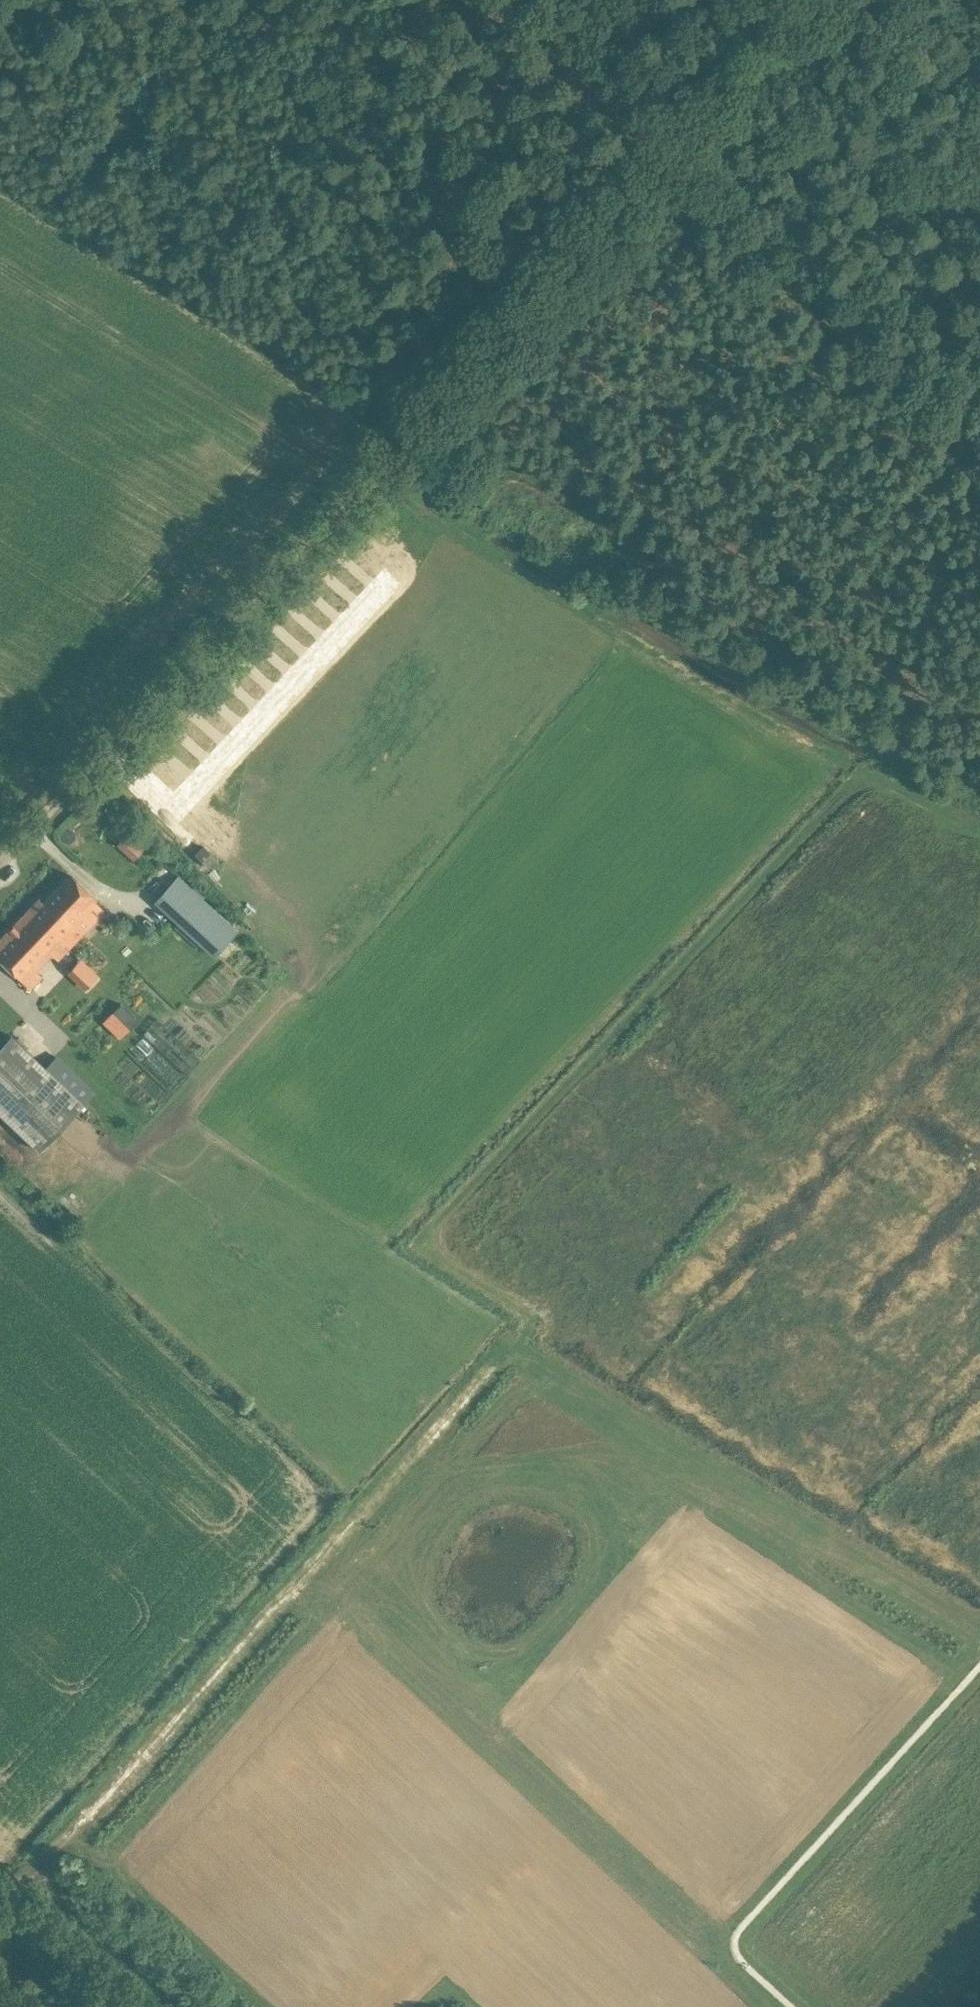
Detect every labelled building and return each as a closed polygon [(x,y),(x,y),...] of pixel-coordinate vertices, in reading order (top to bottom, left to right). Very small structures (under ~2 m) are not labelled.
[(117,842),(134,859),(148,845),(132,828),(117,842)] [(42,976),(34,969),(51,951),(58,958),(83,933),(73,923),(96,898),(70,874),(44,901),(39,897),(0,939),(0,957),(31,987),(42,976)] [(238,930),(178,874),(155,899),(215,955),(238,930)] [(87,990),(103,974),(84,955),(68,971),(87,990)] [(120,1003),(112,1011),(129,1028),(138,1020),(120,1003)] [(13,1033),(0,1047),(0,1112),(38,1149),(84,1102),(13,1033)]
